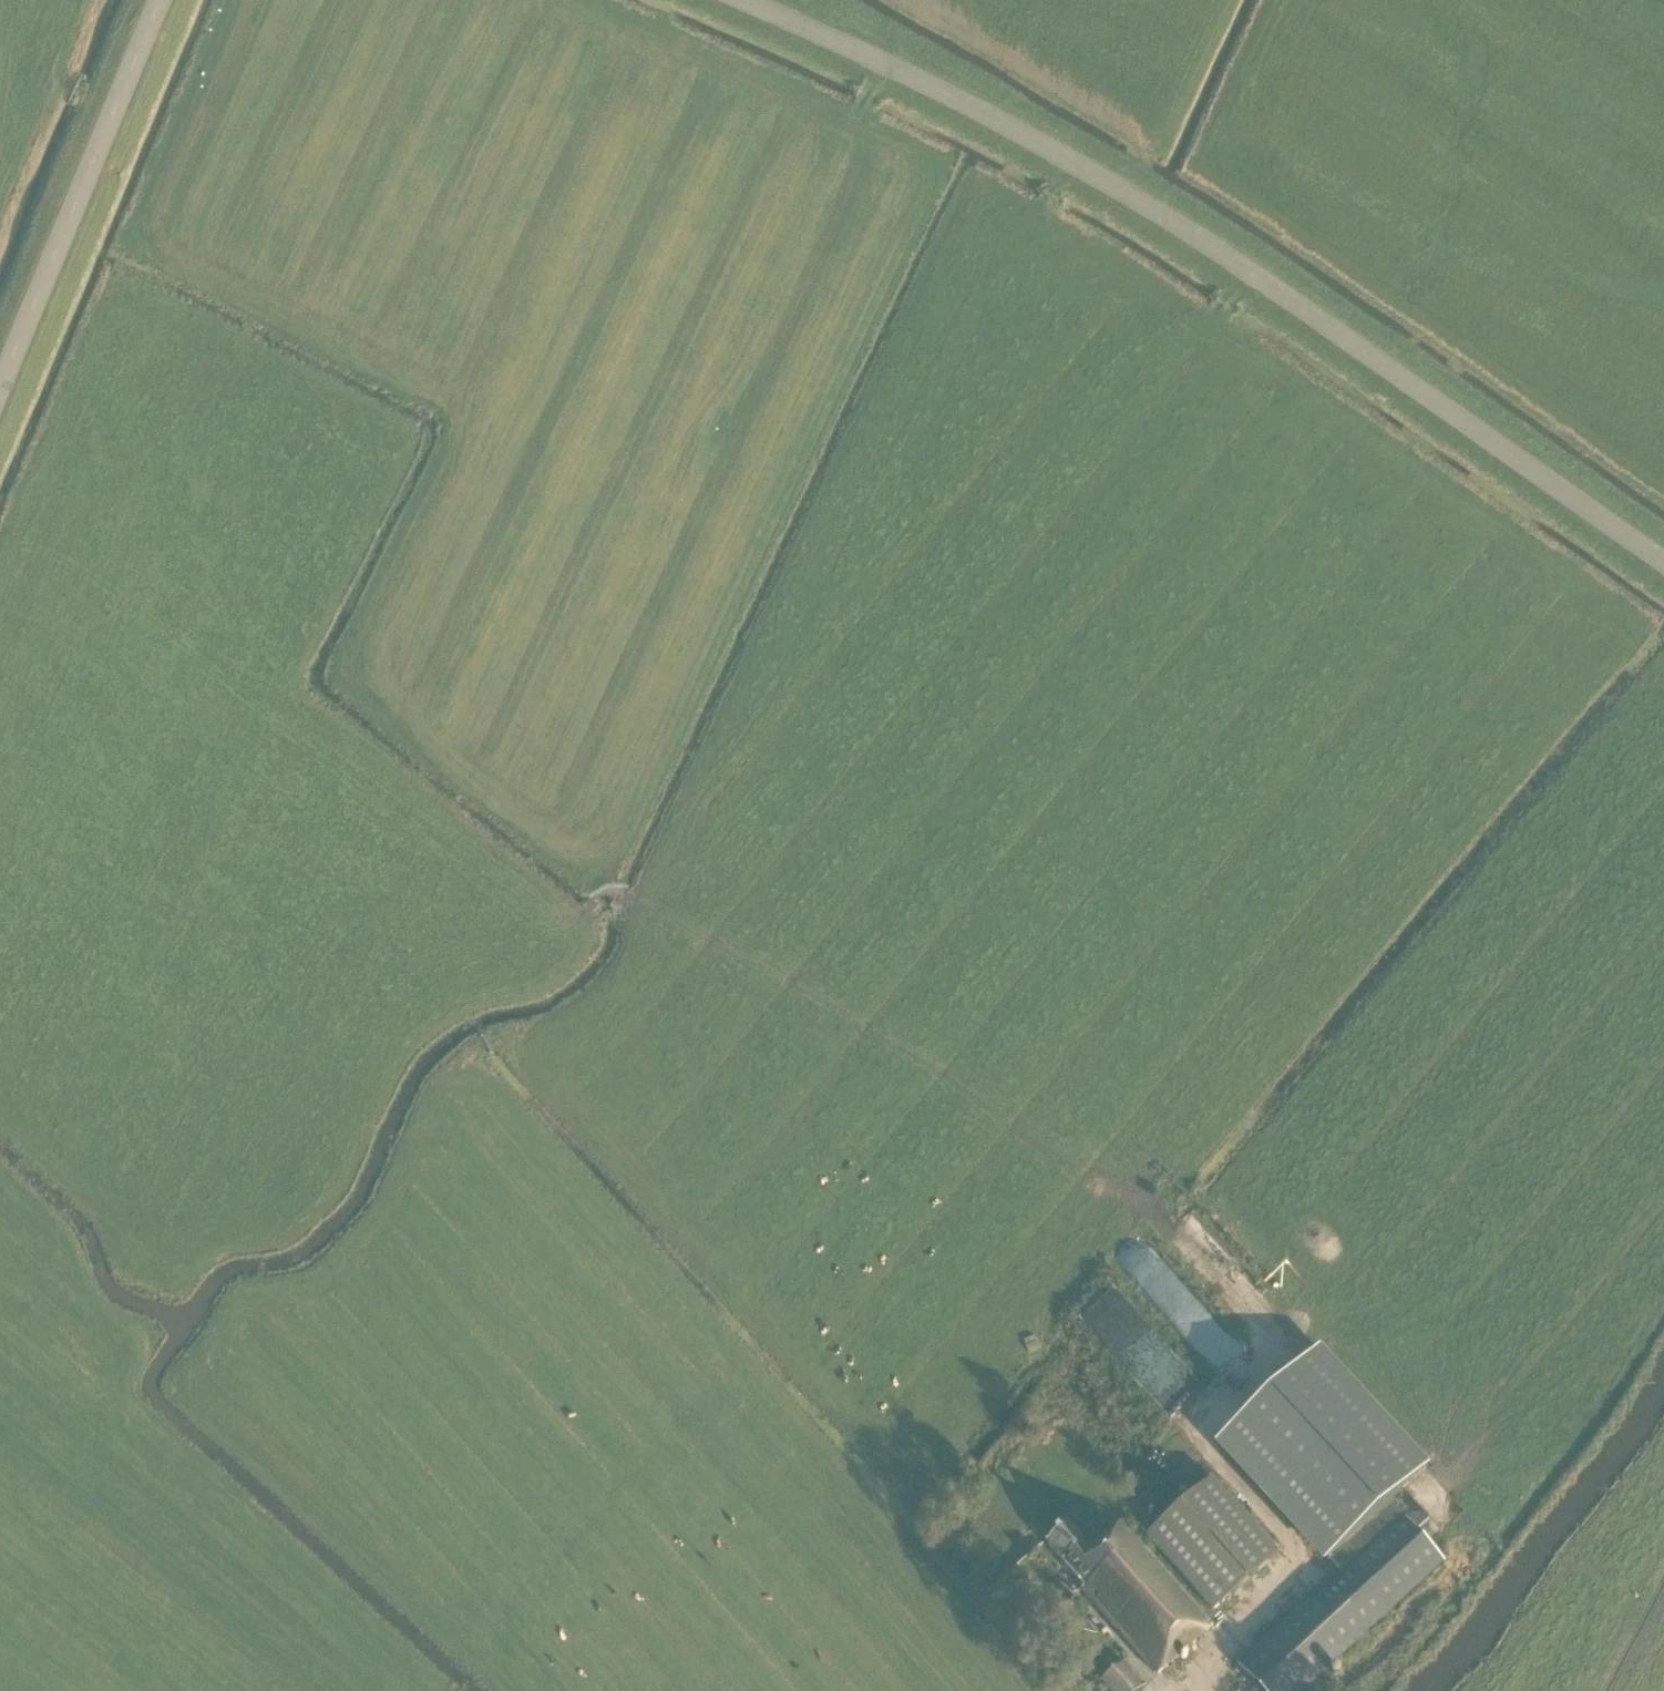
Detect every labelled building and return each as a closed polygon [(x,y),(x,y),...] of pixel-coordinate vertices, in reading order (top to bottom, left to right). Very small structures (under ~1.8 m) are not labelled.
[(1419,1534),(1417,1532),(1429,1521),(1401,1492),(1425,1470),(1317,1352),(1218,1443),(1327,1561),(1365,1526),(1376,1538),(1238,1665),(1262,1690),(1305,1690),(1445,1562),(1419,1534)] [(1146,1537),(1212,1612),(1278,1554),(1212,1479),(1146,1537)] [(1081,1590),(1157,1676),(1213,1626),(1123,1520),(1090,1548),(1068,1522),(1046,1542),(1085,1587),(1081,1590)] [(1097,1681),(1106,1690),(1142,1690),(1148,1686),(1126,1661),(1121,1665),(1118,1662),(1097,1681)]
